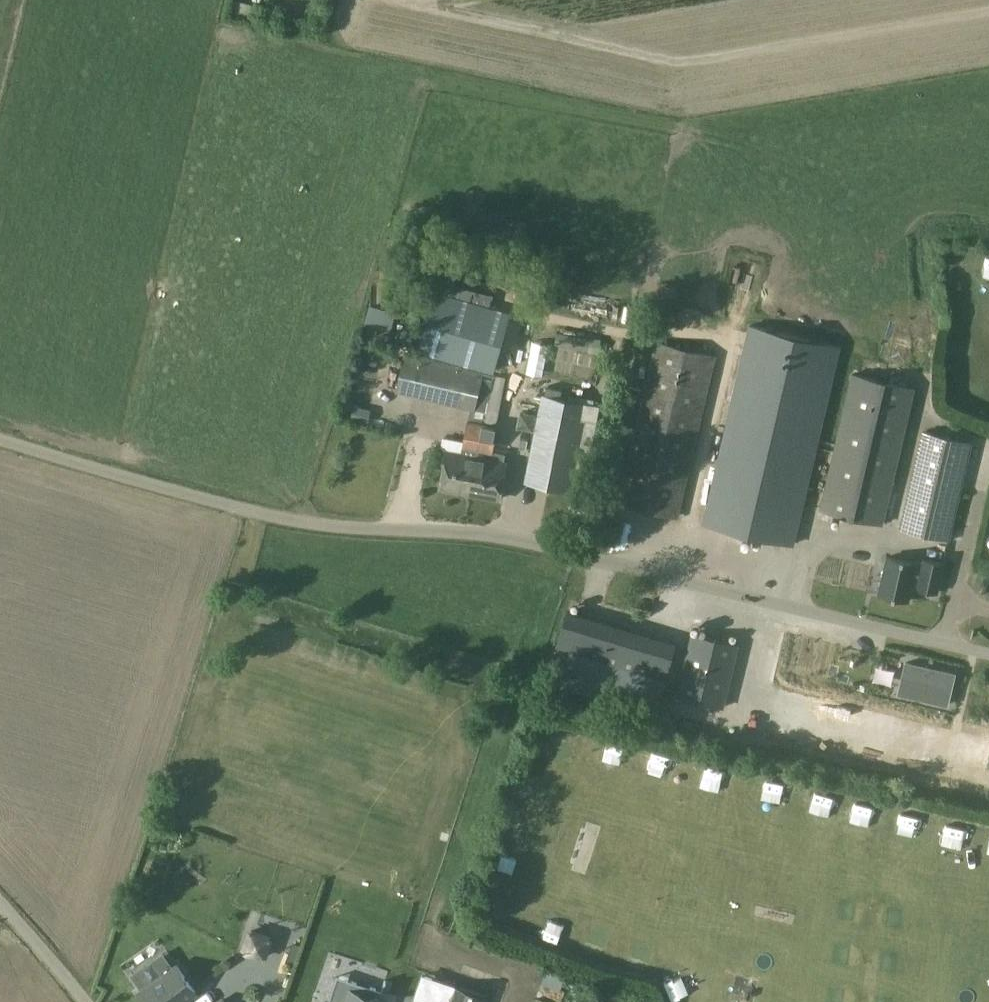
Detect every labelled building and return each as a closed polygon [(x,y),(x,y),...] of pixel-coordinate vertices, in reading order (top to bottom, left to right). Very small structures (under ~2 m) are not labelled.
[(421,356),(491,376),(500,345),(430,326),(421,356)] [(840,347),(794,336),(757,494),(803,505),(840,347)] [(716,356),(655,341),(618,503),(679,519),(716,356)] [(466,371),(428,362),(428,359),(404,353),(396,391),(412,395),(458,406),(466,371)] [(914,389),(852,374),(820,509),(883,524),(914,389)] [(365,409),(354,406),(351,420),(362,423),(365,409)] [(487,421),(489,414),(466,408),(464,415),(487,421)] [(591,421),(538,410),(524,483),(570,492),(576,465),(581,467),(591,421)] [(470,494),(483,423),(467,420),(460,454),(446,452),(439,488),(470,494)] [(483,423),(470,494),(499,499),(506,463),(503,463),(504,456),(493,455),(497,426),(483,423)] [(900,528),(949,539),(972,444),(923,432),(900,528)] [(712,495),(704,535),(720,538),(728,499),(712,495)] [(915,564),(887,557),(878,594),(907,601),(915,564)] [(945,564),(929,561),(923,588),(939,591),(945,564)] [(676,642),(568,610),(556,647),(665,680),(676,642)] [(740,644),(691,631),(676,697),(725,709),(740,644)] [(290,664),(308,667),(310,657),(293,653),(290,664)] [(947,705),(955,674),(906,663),(899,694),(947,705)] [(139,992),(145,1001),(182,1001),(195,992),(177,966),(139,992)] [(455,987),(450,1001),(484,1001),(486,997),(455,987)]
